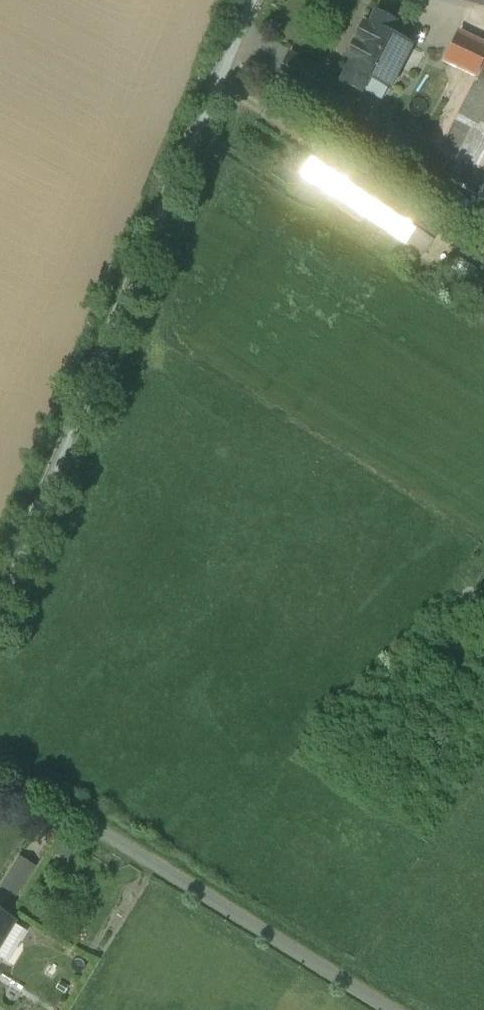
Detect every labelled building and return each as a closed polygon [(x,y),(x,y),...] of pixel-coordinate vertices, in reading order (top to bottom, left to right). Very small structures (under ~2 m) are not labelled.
[(458,3),(483,10),(483,0),(459,0),(458,3)] [(363,27),(348,58),(353,61),(342,83),(360,92),(367,78),(389,89),(410,47),(388,36),(394,24),(376,15),(369,30),(363,27)] [(458,34),(444,62),(475,77),(452,121),(483,137),(483,47),(458,34)] [(289,56),(277,81),(305,95),(318,70),(289,56)] [(422,220),(347,169),(331,193),(406,243),(422,220)] [(460,196),(451,191),(445,201),(454,207),(460,196)] [(18,917),(0,906),(0,945),(18,917)]
